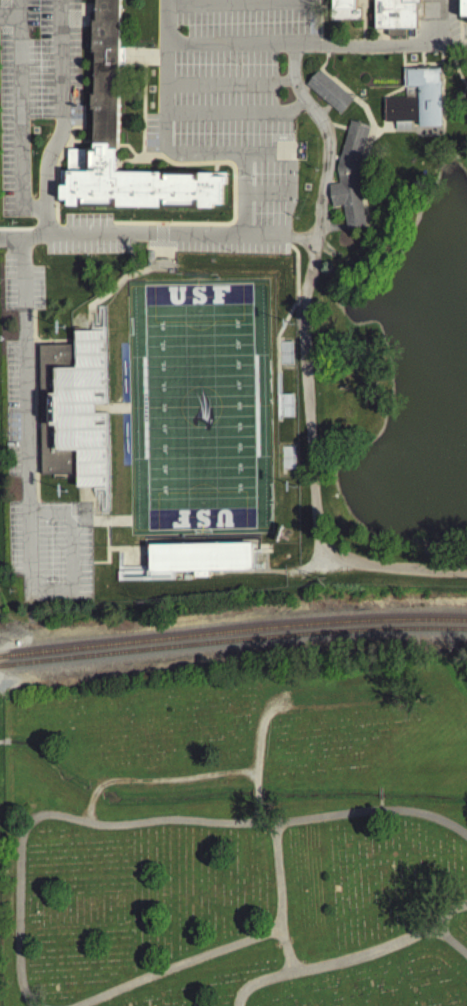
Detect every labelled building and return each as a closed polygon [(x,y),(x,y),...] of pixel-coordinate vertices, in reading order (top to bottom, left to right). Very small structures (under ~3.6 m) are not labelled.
[(94,25),(94,0),(120,0),(119,52),(119,53),(125,53),(124,59),(124,62),(124,67),(124,70),(118,70),(118,72),(117,151),(117,154),(115,154),(109,154),(109,149),(93,148),(93,147),(93,115),(90,115),(90,99),(93,99),(94,57),(91,57),(91,25),(94,25)] [(332,11),(332,12),(332,13),(329,13),(329,14),(329,25),(360,25),(360,13),(356,13),(356,0),(332,0),(332,11)] [(387,34),(387,41),(404,41),(404,35),(413,35),(416,35),(416,8),(419,8),(419,4),(419,0),(373,0),(373,1),(373,6),(373,7),(373,34),(387,34)] [(463,1),(459,1),(460,22),(466,22),(466,0),(463,0),(463,1)] [(439,73),(402,73),(403,88),(404,102),(383,103),(384,127),(394,127),(394,135),(412,136),(412,126),(417,126),(417,132),(429,132),(440,132),(439,73)] [(303,89),(306,92),(307,93),(327,109),(339,119),(349,107),(352,104),(319,76),(318,75),(303,89)] [(349,126),(368,131),(358,171),(357,175),(364,229),(364,232),(345,235),(345,232),(342,212),(332,214),(327,190),(338,188),(336,172),(346,135),(349,126)] [(225,178),(118,177),(115,177),(115,154),(109,154),(109,149),(93,148),(93,153),(87,153),(86,155),(71,155),(67,155),(67,159),(66,176),(59,176),(59,179),(59,205),(66,205),(66,211),(211,213),(211,210),(221,210),(221,189),(225,189),(225,178)] [(73,349),(38,350),(40,480),(51,479),(51,483),(75,483),(76,484),(76,487),(76,493),(83,493),(91,493),(92,501),(92,521),(99,521),(99,518),(107,518),(103,311),(95,311),(95,319),(94,319),(92,319),(93,326),(90,326),(89,326),(89,335),(86,336),(73,336),(73,349)] [(148,550),(149,577),(166,577),(171,577),(194,577),(194,583),(209,583),(209,577),(252,575),(252,572),(252,548),(148,550)]
